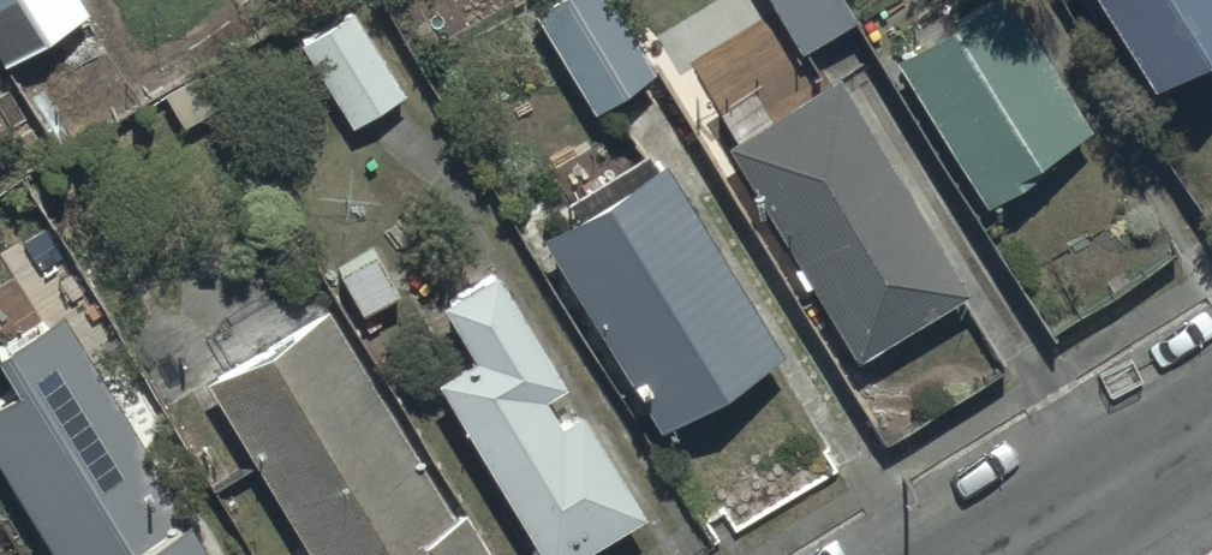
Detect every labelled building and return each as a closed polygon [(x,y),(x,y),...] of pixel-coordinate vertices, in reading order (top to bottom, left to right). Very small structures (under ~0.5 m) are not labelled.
[(86,5),(83,0),(0,0),(0,63),(86,5)] [(524,13),(580,108),(642,72),(600,0),(546,0),(524,13)] [(883,53),(974,203),(1038,164),(1031,153),(1074,128),(996,0),(971,0),(883,53)] [(1128,79),(1161,59),(1174,81),(1211,59),(1211,0),(1082,0),(1128,79)] [(351,11),(292,46),(339,127),(398,92),(351,11)] [(727,130),(713,139),(844,353),(954,286),(810,50),(754,84),(734,51),(694,76),(727,130)] [(640,145),(521,219),(652,429),(771,354),(640,145)] [(429,299),(459,351),(422,373),(530,554),(559,554),(637,509),(491,262),(429,299)] [(195,378),(306,554),(487,554),(458,509),(444,518),(311,305),(195,378)] [(3,383),(0,385),(0,475),(48,554),(189,554),(164,514),(174,508),(55,308),(0,341),(0,377),(3,383)]
